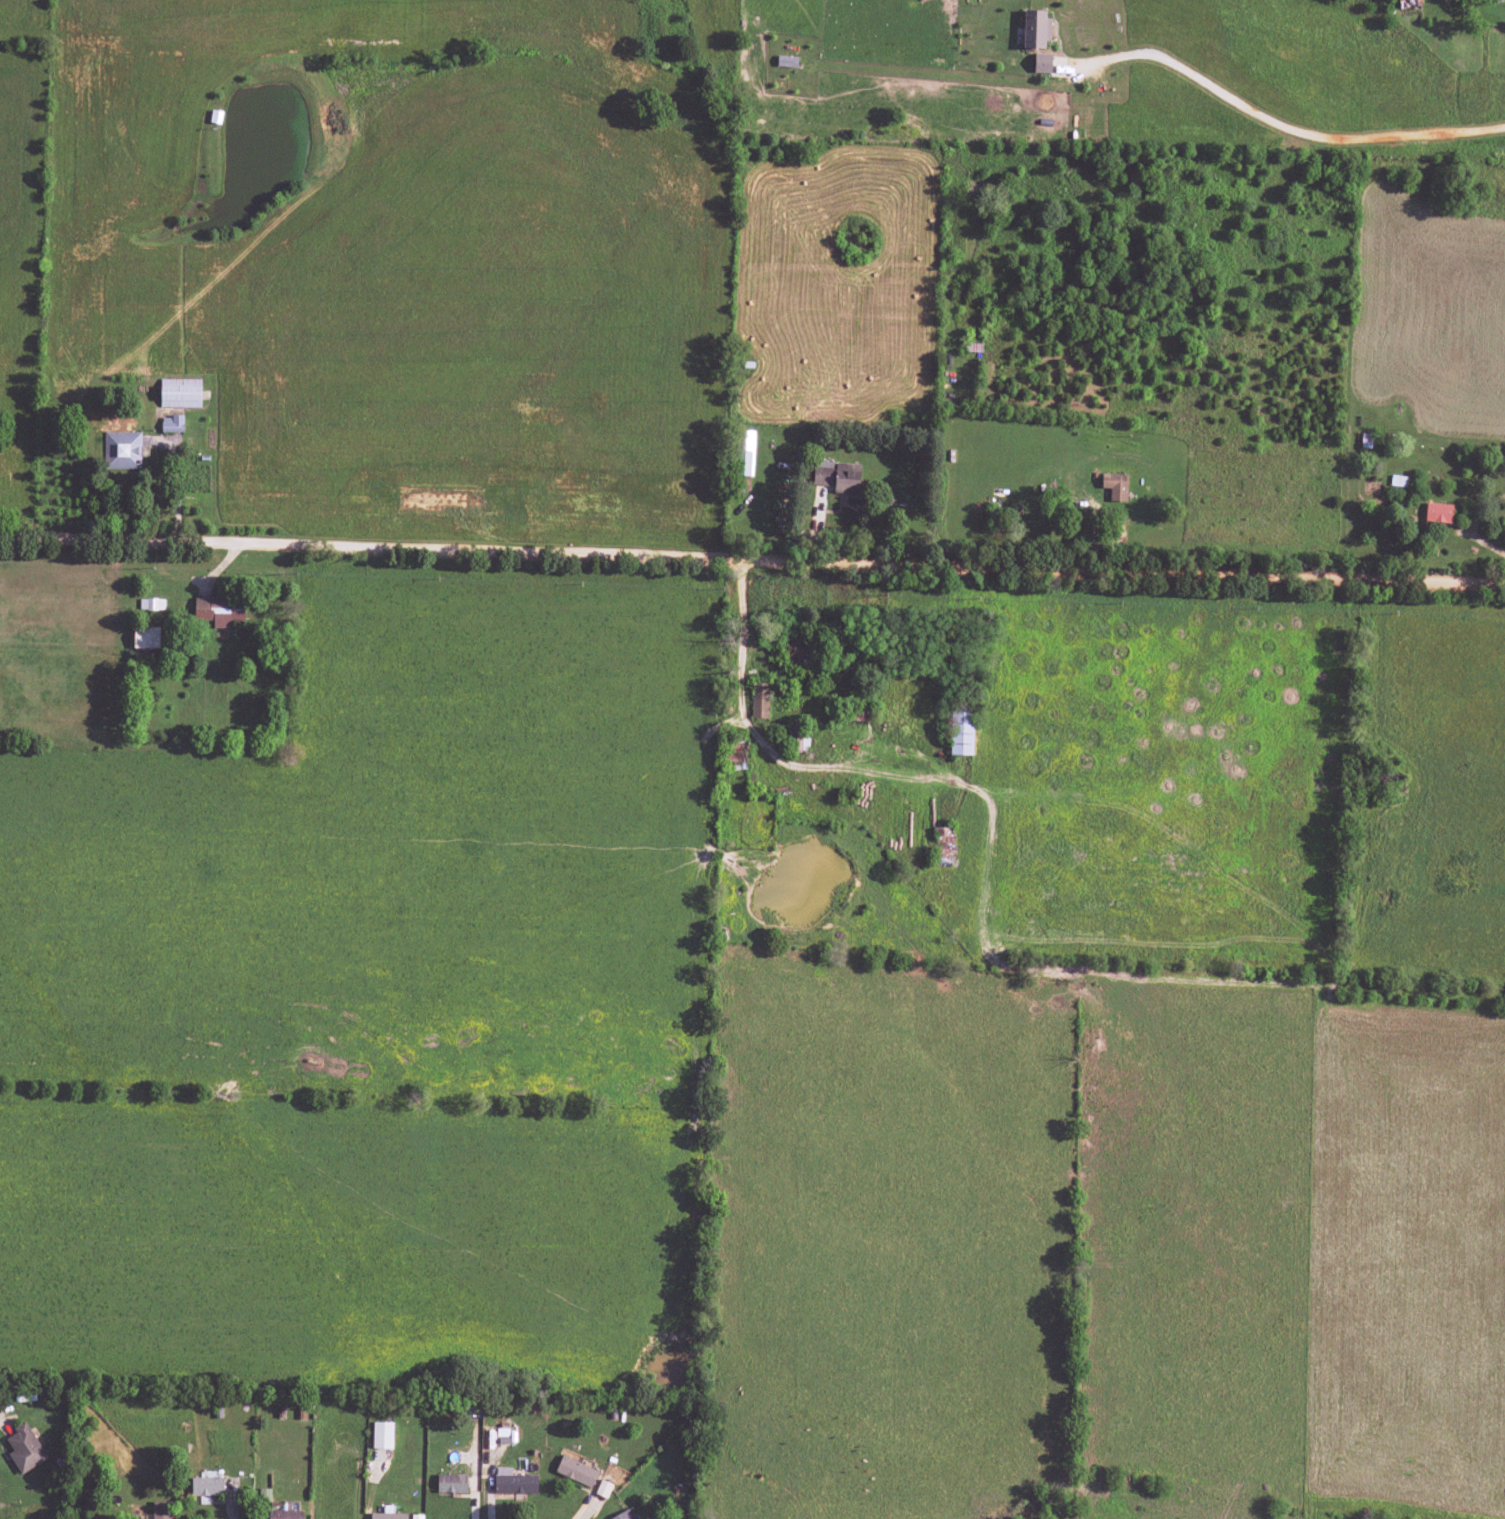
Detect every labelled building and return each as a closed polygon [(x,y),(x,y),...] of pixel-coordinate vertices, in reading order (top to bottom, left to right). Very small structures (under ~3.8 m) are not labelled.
[(1399,9),(1412,9),(1411,0),(1399,0),(1399,9)] [(1047,49),(1049,11),(1024,10),(1022,48),(1047,49)] [(1050,73),(1051,54),(1034,54),(1033,72),(1050,73)] [(201,408),(201,379),(160,379),(160,407),(201,408)] [(161,433),(183,433),(183,417),(162,417),(161,433)] [(754,431),(738,431),(736,476),(752,476),(754,431)] [(140,469),(140,433),(116,433),(116,439),(103,439),(104,470),(140,469)] [(834,493),(859,494),(860,463),(813,462),(813,486),(834,486),(834,493)] [(1126,502),(1127,475),(1101,474),(1101,488),(1110,488),(1109,501),(1126,502)] [(1452,504),(1425,504),(1425,523),(1451,524),(1452,504)] [(230,629),(230,621),(244,621),(244,599),(194,597),(194,621),(213,621),(213,628),(230,629)] [(164,610),(164,599),(140,599),(140,610),(164,610)] [(806,665),(806,639),(786,640),(787,666),(806,665)] [(769,684),(752,683),(751,718),(769,719),(769,684)] [(972,755),(971,708),(949,708),(950,756),(972,755)] [(808,751),(809,736),(795,735),(794,750),(808,751)] [(746,770),(745,742),(725,743),(726,770),(746,770)] [(953,828),(935,828),(933,861),(952,862),(953,828)] [(7,1454),(21,1475),(48,1458),(24,1421),(13,1429),(15,1433),(5,1439),(13,1451),(7,1454)] [(393,1423),(373,1423),(372,1449),(392,1449),(393,1423)] [(555,1472),(590,1488),(598,1471),(562,1456),(555,1472)] [(537,1494),(537,1476),(511,1475),(511,1468),(495,1468),(494,1494),(537,1494)] [(466,1475),(437,1475),(437,1493),(466,1494),(466,1475)] [(191,1477),(191,1497),(199,1497),(199,1498),(222,1499),(223,1478),(191,1477)] [(595,1494),(607,1499),(612,1484),(600,1480),(595,1494)] [(270,1489),(258,1489),(258,1502),(269,1502),(270,1489)] [(171,1502),(153,1502),(153,1518),(171,1518),(171,1502)] [(407,1514),(393,1514),(394,1506),(383,1506),(383,1514),(370,1513),(370,1518),(407,1518),(407,1514)] [(631,1507),(609,1518),(637,1518),(631,1507)] [(269,1510),(268,1518),(303,1518),(303,1511),(269,1510)]
